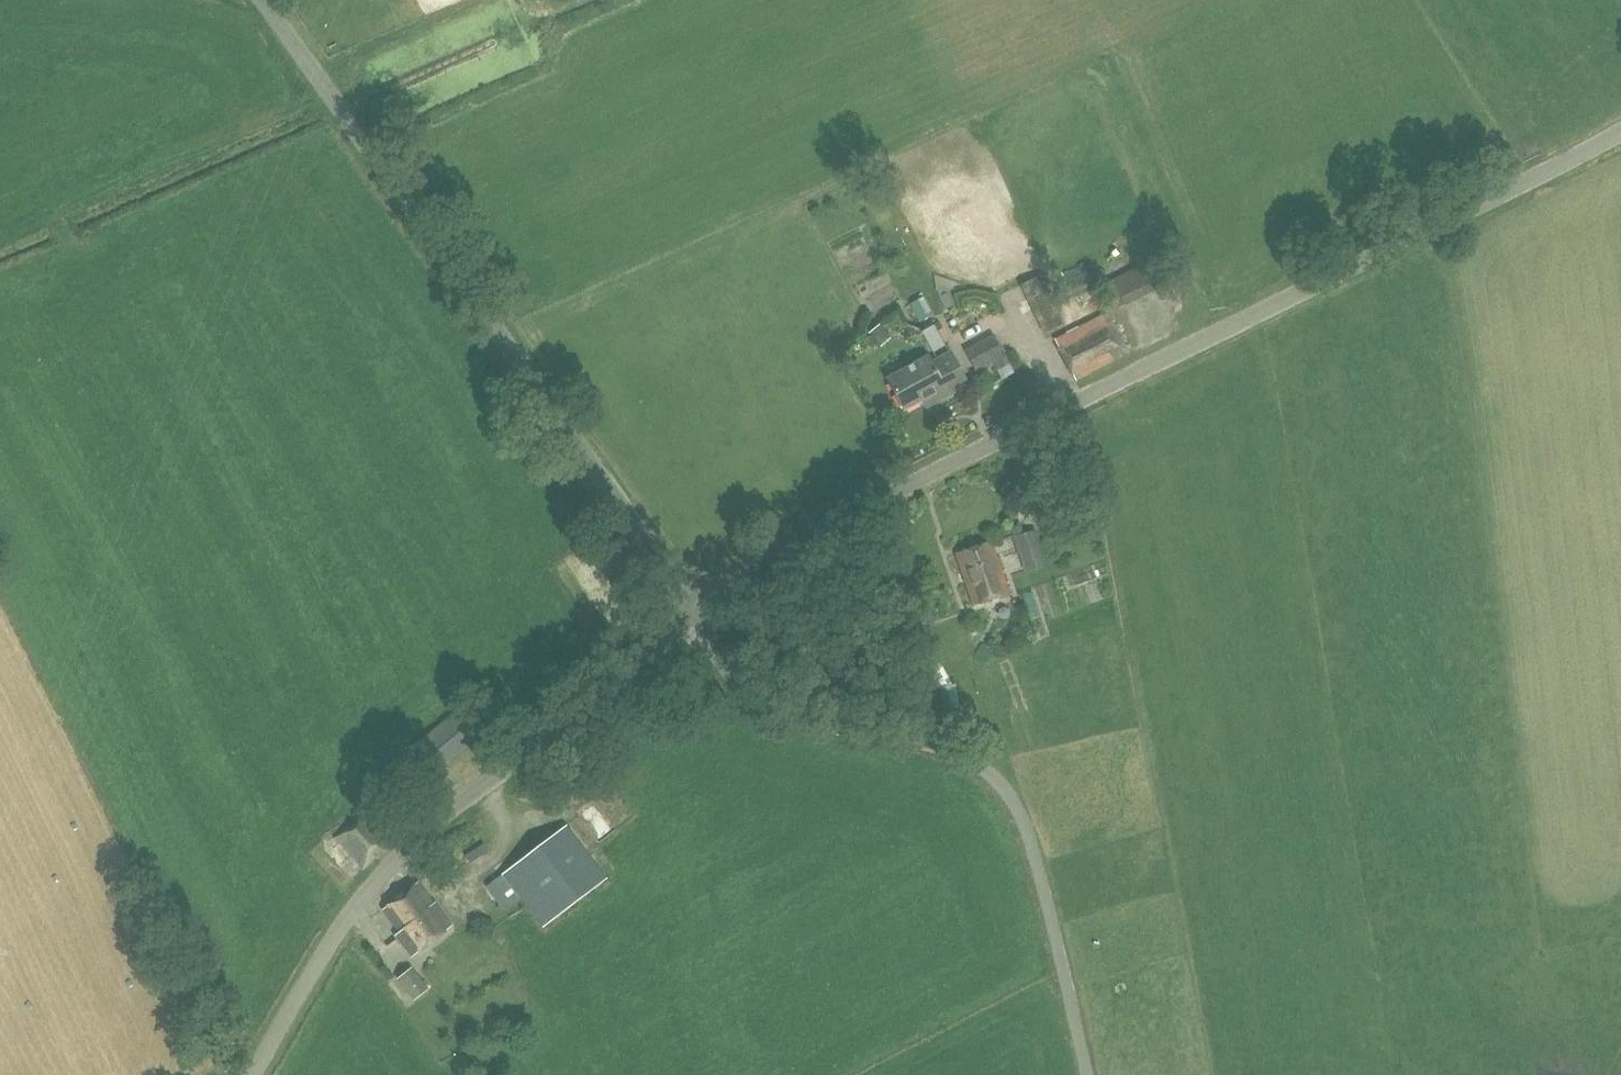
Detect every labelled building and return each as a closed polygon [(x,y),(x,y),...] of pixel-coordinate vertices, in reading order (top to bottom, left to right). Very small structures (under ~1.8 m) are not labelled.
[(1099,287),(1112,314),(1166,285),(1152,259),(1099,287)] [(1021,284),(1033,308),(1044,332),(1064,322),(1053,299),(1041,275),(1021,284)] [(950,291),(939,296),(945,310),(956,305),(950,291)] [(1076,379),(1128,352),(1108,311),(1055,339),(1076,379)] [(869,332),(878,343),(889,333),(880,323),(869,332)] [(1009,362),(993,335),(966,349),(977,369),(993,360),(998,369),(1009,362)] [(904,408),(929,395),(933,402),(968,383),(951,351),(932,361),(929,355),(888,377),(904,408)] [(590,522),(596,517),(590,508),(584,512),(590,522)] [(1035,529),(1014,536),(1025,569),(1046,562),(1035,529)] [(974,603),(1009,591),(991,540),(956,552),(974,603)] [(948,666),(937,671),(943,689),(955,685),(948,666)] [(601,807),(592,817),(609,834),(619,823),(601,807)] [(362,866),(392,839),(365,809),(335,836),(362,866)] [(543,925),(606,877),(566,825),(503,872),(543,925)] [(410,955),(452,924),(435,901),(434,902),(418,880),(382,908),(398,930),(394,933),(410,955)] [(429,991),(411,970),(398,980),(416,1001),(429,991)]
